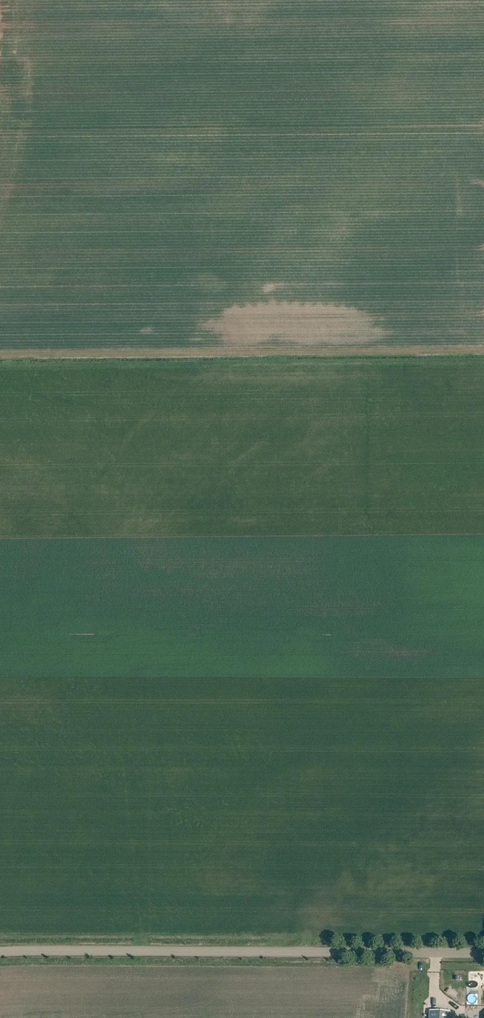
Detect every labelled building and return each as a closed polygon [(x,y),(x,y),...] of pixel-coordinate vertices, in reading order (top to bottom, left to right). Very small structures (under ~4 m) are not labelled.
[(475,976),(475,985),(483,984),(483,975),(475,976)]
